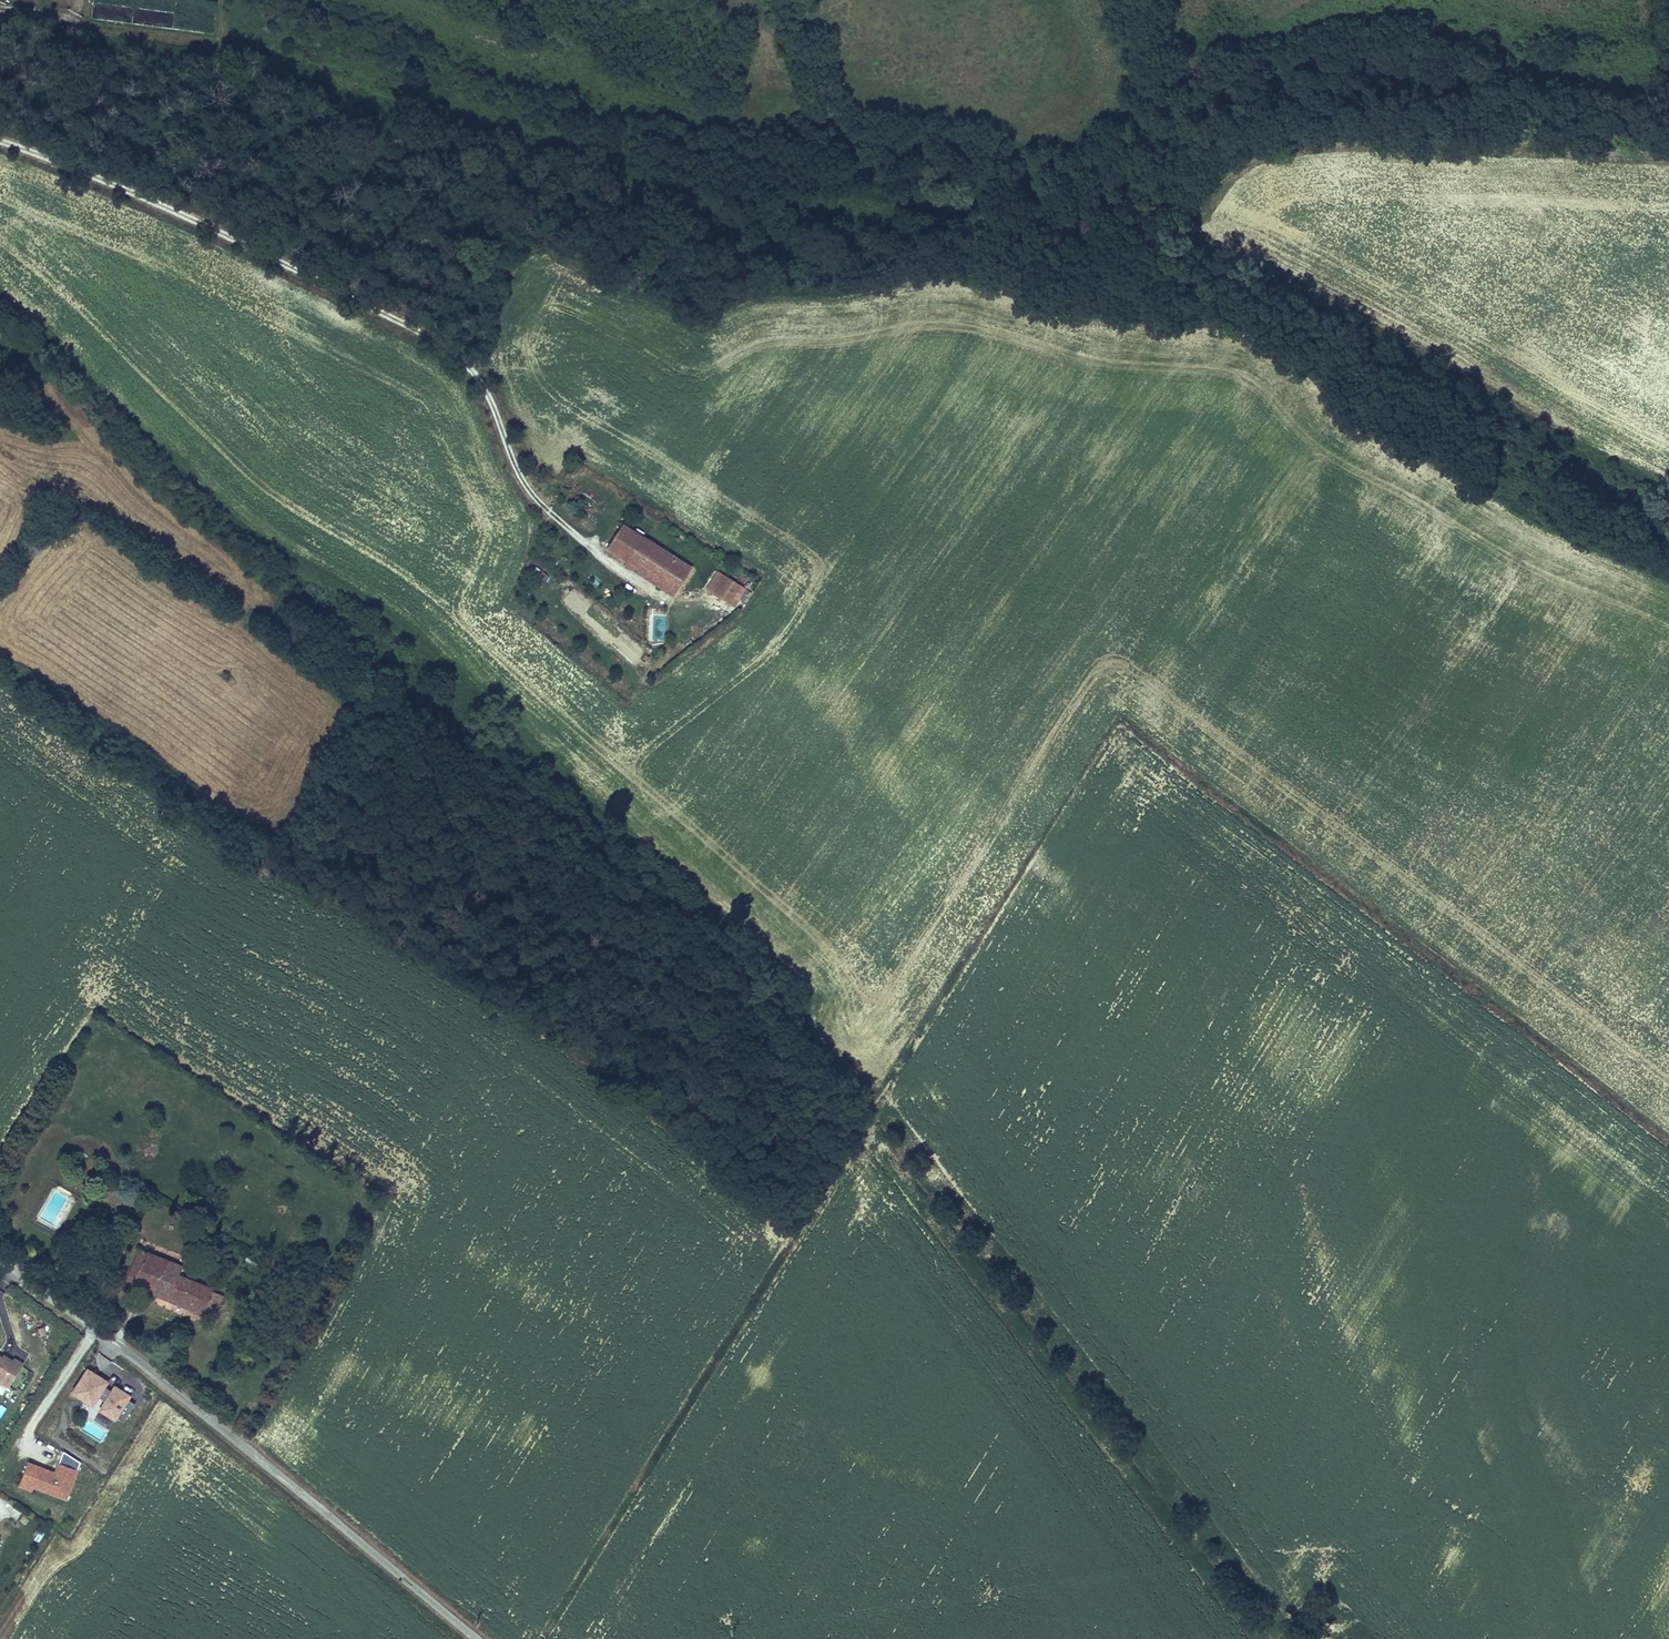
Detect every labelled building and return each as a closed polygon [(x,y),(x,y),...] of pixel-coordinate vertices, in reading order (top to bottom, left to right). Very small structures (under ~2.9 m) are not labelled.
[(608,546),(628,559),(642,537),(622,524),(608,546)] [(674,593),(689,568),(642,537),(628,559),(625,563),(647,577),(653,566),(665,573),(658,584),(674,593)] [(647,577),(658,584),(665,573),(653,566),(647,577)] [(734,605),(745,587),(717,571),(706,588),(734,605)] [(125,1280),(131,1283),(144,1251),(138,1249),(125,1280)] [(212,1292),(213,1290),(177,1275),(181,1266),(144,1251),(131,1283),(129,1287),(202,1317),(203,1315),(212,1292)] [(223,1297),(212,1292),(203,1315),(214,1320),(223,1297)] [(23,1365),(14,1359),(12,1362),(3,1356),(1,1358),(0,1357),(0,1385),(8,1390),(23,1365)] [(134,1406),(127,1401),(129,1398),(113,1388),(110,1392),(105,1389),(108,1384),(86,1370),(70,1394),(92,1408),(98,1399),(103,1403),(98,1411),(114,1422),(115,1419),(122,1424),(134,1406)] [(110,1425),(89,1414),(80,1431),(102,1442),(110,1425)] [(65,1501),(79,1463),(62,1452),(54,1473),(27,1463),(21,1478),(35,1483),(32,1489),(65,1501)] [(35,1483),(21,1478),(18,1488),(31,1493),(32,1489),(35,1483)]
